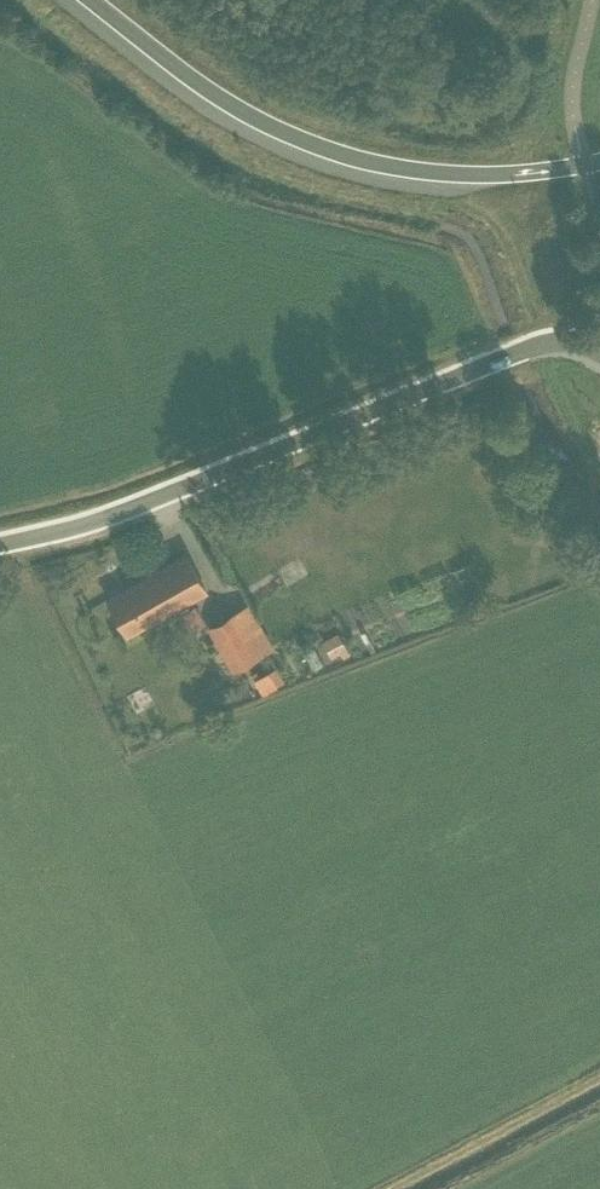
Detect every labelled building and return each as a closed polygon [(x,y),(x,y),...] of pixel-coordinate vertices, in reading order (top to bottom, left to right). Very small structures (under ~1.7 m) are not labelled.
[(582,537),(572,541),(577,556),(587,552),(582,537)] [(119,619),(126,633),(205,589),(198,576),(186,555),(107,598),(119,619)] [(480,596),(464,602),(467,613),(484,607),(480,596)] [(194,603),(176,613),(186,631),(204,621),(194,603)] [(208,626),(232,670),(258,656),(234,612),(208,626)] [(337,630),(322,639),(332,656),(348,647),(337,630)] [(314,646),(304,652),(313,667),(323,661),(314,646)] [(269,669),(253,678),(262,694),(277,685),(269,669)]
